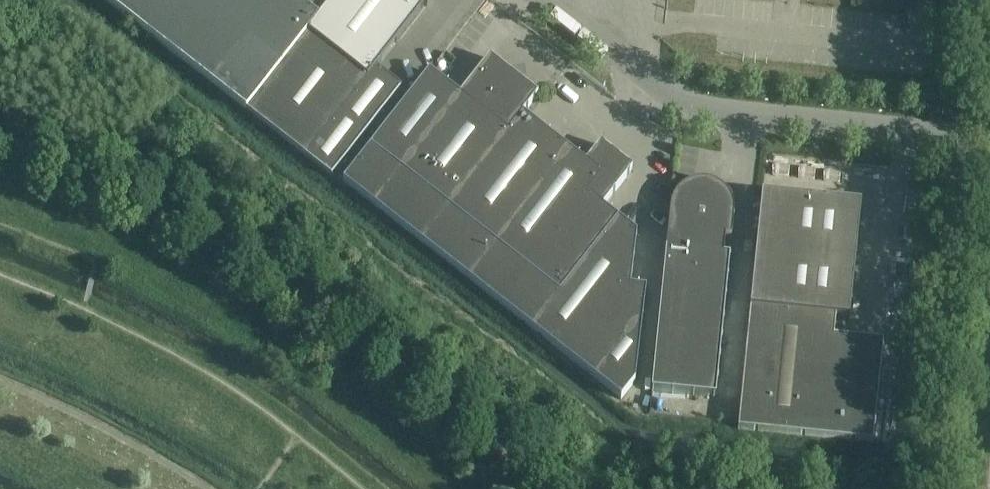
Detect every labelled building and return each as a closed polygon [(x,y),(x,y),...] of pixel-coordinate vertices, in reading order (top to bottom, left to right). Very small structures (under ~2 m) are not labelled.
[(246,112),(318,18),(295,0),(102,0),(246,112)] [(246,112),(331,179),(404,85),(379,65),(425,5),(427,7),(432,0),(333,0),(331,3),(330,2),(318,18),(246,112)] [(342,183),(472,284),(573,155),(522,115),(537,96),(490,59),(460,97),(429,72),(342,183)] [(585,164),(573,155),(472,284),(621,401),(635,383),(646,290),(630,288),(637,234),(603,208),(632,170),(600,145),(585,164)] [(707,183),(702,182),(699,183),(697,183),(693,184),(690,184),(687,186),(685,187),(683,188),(682,189),(680,191),(678,192),(677,194),(675,197),(674,199),(672,202),(671,204),(671,207),(670,209),(670,211),(666,250),(652,391),(716,398),(730,256),(724,256),(725,237),(731,238),(734,216),(734,213),(734,211),(733,209),(733,206),(732,204),(731,202),(730,200),(725,202),(719,193),(722,189),(720,188),(717,186),(715,185),(713,184),(711,183),(707,183)] [(754,270),(738,431),(873,444),(883,343),(834,338),(836,319),(849,321),(861,206),(762,196),(754,270)]
